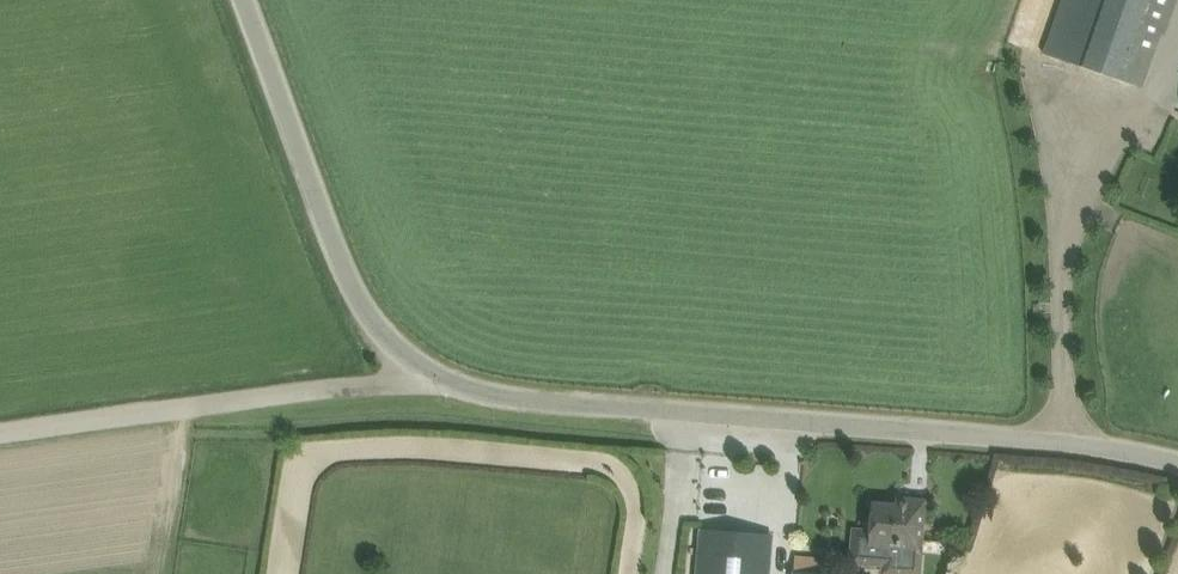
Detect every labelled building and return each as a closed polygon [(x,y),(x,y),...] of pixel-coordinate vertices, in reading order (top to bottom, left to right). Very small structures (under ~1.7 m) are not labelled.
[(1045,53),(1142,86),(1160,33),(1164,34),(1176,0),(1063,0),(1045,53)] [(922,555),(926,499),(902,497),(902,504),(872,501),(870,529),(850,528),(848,556),(893,558),(892,573),(921,573),(922,555)] [(773,534),(701,529),(696,573),(770,573),(773,534)] [(795,555),(794,572),(819,573),(821,557),(795,555)]
